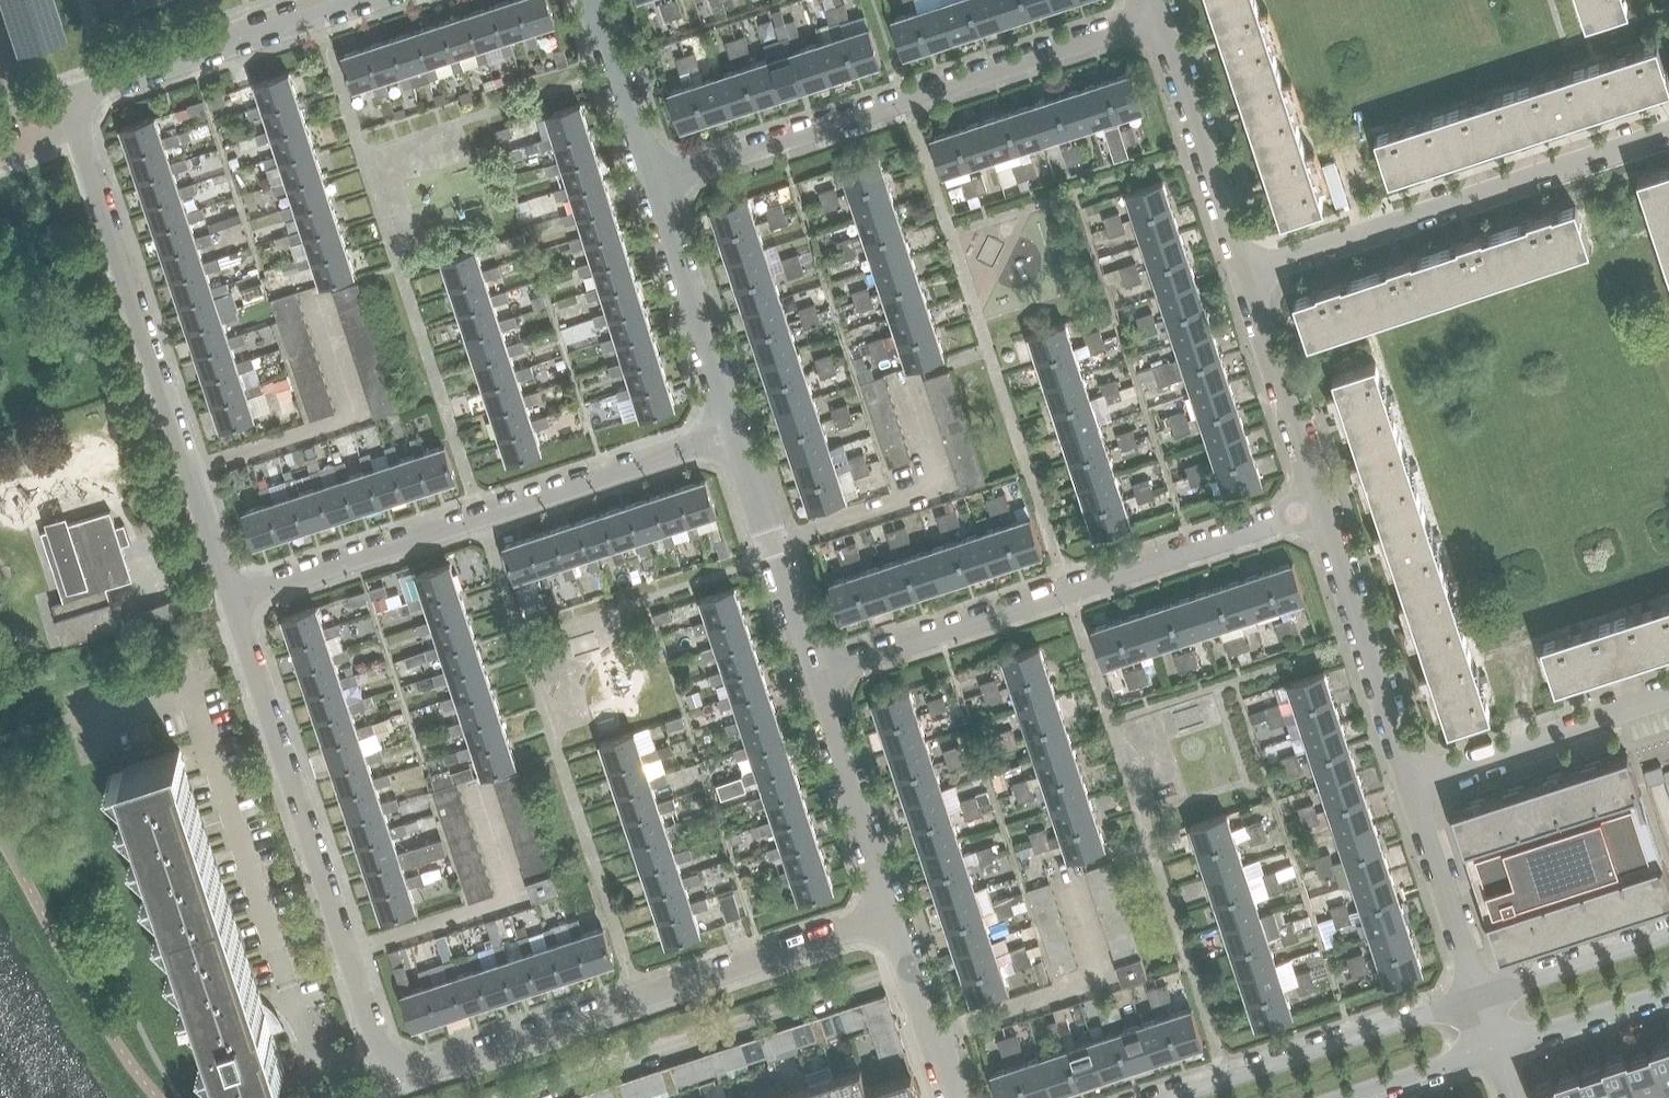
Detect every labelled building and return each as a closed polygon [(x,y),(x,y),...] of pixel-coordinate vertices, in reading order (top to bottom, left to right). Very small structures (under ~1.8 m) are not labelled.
[(52,0),(2,0),(15,42),(61,27),(52,0)] [(536,30),(531,31),(521,0),(515,0),(494,7),(505,40),(510,38),(525,33),(531,49),(541,46),(536,30)] [(536,30),(556,23),(548,0),(521,0),(531,31),(536,30)] [(677,0),(675,0),(667,2),(672,18),(681,15),(677,0)] [(826,9),(832,7),(834,7),(832,0),(823,0),(826,9)] [(942,4),(954,41),(979,32),(969,0),(955,0),(942,4)] [(979,32),(1004,24),(997,0),(969,0),(979,32)] [(1004,24),(1029,16),(1024,0),(997,0),(1004,24)] [(1029,16),(1054,8),(1052,0),(1024,0),(1029,16)] [(1213,10),(1245,0),(1210,0),(1213,10)] [(1213,10),(1236,81),(1278,67),(1267,34),(1274,32),(1272,27),(1265,29),(1256,0),(1245,0),(1213,10)] [(1626,0),(1578,0),(1587,26),(1629,12),(1626,0)] [(672,18),(667,2),(657,5),(662,21),(672,18)] [(844,4),(834,7),(839,23),(849,20),(844,4)] [(942,4),(917,12),(929,49),(954,41),(942,4)] [(516,54),(510,38),(505,40),(494,7),(470,15),(481,48),(486,46),(500,42),(505,58),(516,54)] [(830,26),(839,23),(834,7),(832,7),(826,9),(825,10),(830,26)] [(779,9),(771,12),(775,25),(784,23),(779,9)] [(904,57),(929,49),(917,12),(892,21),(904,57)] [(491,62),(486,46),(481,48),(470,15),(445,23),(456,57),(461,55),(476,50),(481,65),(491,62)] [(798,35),(793,20),(784,23),(788,38),(798,35)] [(466,70),(461,55),(456,57),(445,23),(420,31),(431,65),(436,63),(451,58),(456,73),(466,70)] [(788,38),(784,23),(775,25),(774,26),(779,41),(788,38)] [(870,28),(844,36),(856,73),(882,64),(870,28)] [(441,78),(436,63),(431,65),(420,31),(395,39),(406,72),(411,71),(426,67),(431,82),(441,78)] [(749,51),(744,36),(734,39),(739,54),(749,51)] [(844,36),(819,44),(831,81),(856,73),(844,36)] [(416,86),(411,71),(406,72),(395,39),(370,48),(381,81),(386,79),(401,74),(406,90),(416,86)] [(739,54),(734,39),(725,42),(729,57),(739,54)] [(819,44),(794,52),(807,89),(831,81),(819,44)] [(1668,88),(1668,80),(1658,45),(1624,56),(1622,50),(1616,51),(1618,58),(1586,68),(1601,111),(1668,88)] [(392,95),(386,79),(381,81),(370,48),(344,56),(355,90),(376,83),(381,98),(392,95)] [(553,52),(558,67),(568,64),(563,48),(553,52)] [(698,67),(694,52),(684,55),(689,70),(698,67)] [(794,52),(769,61),(782,97),(807,89),(794,52)] [(689,70),(684,55),(674,58),(679,73),(689,70)] [(757,106),(782,97),(769,61),(744,69),(757,106)] [(1278,67),(1236,81),(1259,151),(1301,138),(1290,105),(1297,103),(1295,97),(1288,99),(1278,67)] [(1548,81),(1516,91),(1530,133),(1601,111),(1586,68),(1553,79),(1551,72),(1546,74),(1548,81)] [(744,69),(720,77),(732,114),(757,106),(744,69)] [(247,110),(249,116),(298,100),(290,74),(256,85),(263,105),(247,110)] [(1133,74),(1107,82),(1119,119),(1145,110),(1133,74)] [(493,79),(496,88),(505,85),(502,76),(493,79)] [(707,122),(732,114),(720,77),(695,85),(707,122)] [(483,82),(486,91),(496,88),(493,79),(483,82)] [(1107,123),(1119,119),(1107,82),(1082,90),(1094,127),(1107,123)] [(681,131),(707,122),(695,85),(669,94),(681,131)] [(1082,90),(1057,99),(1069,135),(1094,127),(1082,90)] [(1477,104),(1445,114),(1459,156),(1530,133),(1516,91),(1483,102),(1481,95),(1475,97),(1477,104)] [(223,96),(208,101),(210,109),(226,104),(223,96)] [(1044,143),(1069,135),(1057,99),(1032,107),(1044,143)] [(298,100),(249,116),(250,120),(265,115),(271,131),(256,136),(257,141),(307,125),(298,100)] [(203,101),(187,106),(190,115),(206,110),(203,101)] [(581,105),(548,116),(554,137),(539,142),(540,146),(589,131),(581,105)] [(1032,107),(1007,115),(1019,152),(1044,143),(1032,107)] [(1374,137),(1375,138),(1389,179),(1459,156),(1445,114),(1413,125),(1410,118),(1405,120),(1407,127),(1374,137)] [(994,160),(1019,152),(1007,115),(982,123),(994,160)] [(130,153),(178,137),(176,132),(161,137),(154,117),(121,128),(130,153)] [(982,123),(957,131),(969,168),(994,160),(982,123)] [(307,125),(257,141),(259,145),(274,140),(280,156),(264,161),(266,166),(315,150),(307,125)] [(510,126),(493,131),(496,141),(513,135),(510,126)] [(1136,142),(1131,127),(1121,130),(1127,146),(1136,142)] [(188,130),(178,133),(181,142),(191,138),(188,130)] [(546,168),(547,172),(597,156),(589,131),(540,146),(541,150),(542,153),(557,148),(562,163),(546,168)] [(959,171),(969,168),(957,131),(931,140),(943,176),(959,171)] [(257,141),(256,136),(239,141),(242,150),(259,145),(257,141)] [(130,153),(138,178),(186,162),(185,157),(170,162),(164,147),(179,142),(178,137),(130,153)] [(1311,170),(1301,138),(1259,151),(1282,222),(1324,208),(1313,175),(1320,173),(1318,167),(1311,170)] [(538,142),(524,147),(526,155),(541,150),(540,146),(539,142),(538,142)] [(1081,143),(1071,146),(1077,162),(1086,159),(1081,143)] [(1067,165),(1077,162),(1071,146),(1062,149),(1067,165)] [(521,158),(518,148),(504,153),(508,163),(521,158)] [(315,150),(266,166),(267,171),(283,166),(287,181),(272,186),(274,191),(323,175),(315,150)] [(597,156),(547,172),(549,178),(565,173),(570,188),(554,193),(555,197),(605,181),(597,156)] [(237,157),(230,159),(233,170),(241,168),(237,157)] [(841,169),(850,195),(887,183),(878,157),(841,169)] [(1031,159),(1021,162),(1027,178),(1036,175),(1031,159)] [(188,167),(186,162),(138,178),(146,203),(194,187),(192,182),(178,187),(172,172),(188,167)] [(1017,181),(1027,178),(1021,162),(1012,165),(1017,181)] [(1659,248),(1668,245),(1668,167),(1636,177),(1659,248)] [(969,168),(959,171),(963,182),(972,179),(969,168)] [(323,175),(274,191),(275,195),(291,190),(296,206),(280,211),(282,216),(331,200),(323,175)] [(989,201),(981,176),(972,179),(980,204),(989,201)] [(971,207),(980,204),(972,179),(963,182),(971,207)] [(605,181),(555,197),(557,203),(573,198),(578,213),(562,218),(563,222),(613,206),(605,181)] [(858,220),(895,208),(887,183),(850,195),(858,220)] [(1127,195),(1135,220),(1172,208),(1164,183),(1127,195)] [(788,186),(777,189),(781,200),(792,197),(788,186)] [(196,192),(194,187),(146,203),(154,228),(203,212),(201,207),(186,212),(181,197),(196,192)] [(837,197),(834,187),(817,192),(820,202),(837,197)] [(837,197),(820,202),(823,212),(840,207),(837,197)] [(531,199),(522,201),(524,209),(533,207),(531,199)] [(289,235),(291,241),(339,225),(331,200),(282,216),(284,221),(299,216),(304,231),(289,235)] [(712,211),(720,237),(756,225),(747,200),(712,211)] [(765,210),(768,219),(785,214),(782,205),(765,210)] [(1574,205),(1504,229),(1518,271),(1588,248),(1574,205)] [(570,243),(571,247),(620,231),(613,206),(563,222),(565,228),(581,223),(586,238),(570,243)] [(867,245),(904,233),(895,208),(858,220),(863,234),(866,244),(867,245)] [(1180,233),(1172,208),(1135,220),(1143,245),(1180,233)] [(162,253),(211,237),(209,232),(194,237),(189,221),(204,216),(203,212),(154,228),(162,253)] [(1106,227),(1121,222),(1118,213),(1103,218),(1106,227)] [(226,227),(242,222),(239,214),(223,219),(226,227)] [(788,223),(785,214),(768,219),(771,229),(788,223)] [(1121,222),(1106,227),(1109,237),(1125,232),(1121,222)] [(348,250),(339,225),(291,241),(292,245),(307,241),(312,256),(297,260),(298,266),(348,250)] [(720,237),(728,262),(764,250),(756,225),(720,237)] [(1504,229),(1433,252),(1448,295),(1518,271),(1504,229)] [(620,231),(571,247),(573,253),(589,248),(594,263),(578,268),(579,272),(628,257),(620,231)] [(523,233),(506,239),(509,249),(526,243),(523,233)] [(875,270),(912,258),(904,233),(867,245),(875,270)] [(1188,258),(1180,233),(1143,245),(1151,270),(1188,258)] [(863,234),(853,237),(856,247),(866,244),(863,234)] [(278,250),(292,245),(291,241),(289,235),(275,240),(278,250)] [(171,278),(219,262),(217,257),(202,262),(197,247),(212,242),(211,237),(162,253),(171,278)] [(838,252),(856,247),(853,237),(835,242),(838,252)] [(559,246),(562,254),(572,251),(569,243),(559,246)] [(1659,248),(1668,278),(1668,245),(1659,248)] [(856,247),(838,252),(841,262),(859,257),(856,247)] [(356,276),(348,250),(298,266),(300,271),(315,266),(322,287),(356,276)] [(477,250),(443,261),(452,287),(501,271),(499,266),(484,271),(477,250)] [(728,262),(737,287),(772,275),(764,250),(728,262)] [(219,262),(220,266),(240,260),(237,251),(217,257),(219,262)] [(1448,295),(1433,252),(1363,276),(1378,318),(1448,295)] [(800,264),(797,254),(781,259),(784,269),(800,264)] [(628,257),(579,272),(581,276),(581,279),(597,273),(602,289),(586,294),(587,297),(636,282),(628,257)] [(920,283),(912,258),(875,270),(883,295),(920,283)] [(1196,283),(1188,258),(1151,270),(1159,295),(1196,283)] [(281,265),(284,276),(300,271),(298,266),(297,260),(281,265)] [(220,266),(219,262),(171,278),(179,303),(228,287),(226,282),(211,287),(206,271),(220,266)] [(1122,278),(1138,273),(1135,263),(1119,268),(1122,278)] [(800,264),(784,269),(787,279),(803,273),(800,264)] [(575,278),(581,276),(579,272),(578,268),(572,270),(575,278)] [(1119,268),(1102,274),(1105,283),(1122,278),(1119,268)] [(501,271),(452,287),(460,312),(509,296),(507,291),(492,296),(487,280),(502,276),(501,271)] [(1138,273),(1122,278),(1125,287),(1141,282),(1138,273)] [(737,287),(745,312),(780,300),(772,275),(737,287)] [(1307,342),(1378,318),(1363,276),(1293,299),(1307,342)] [(636,282),(587,297),(589,304),(605,299),(610,314),(594,319),(595,322),(644,307),(636,282)] [(260,283),(247,288),(251,301),(265,296),(260,283)] [(928,307),(920,283),(883,295),(892,320),(928,307)] [(1205,308),(1196,283),(1159,295),(1168,320),(1205,308)] [(870,295),(867,285),(850,290),(853,300),(870,295)] [(333,295),(337,307),(363,298),(359,286),(333,295)] [(179,303),(187,328),(236,312),(234,307),(219,312),(214,297),(229,292),(228,287),(179,303)] [(273,303),(277,315),(302,306),(298,294),(273,303)] [(870,295),(853,300),(856,311),(873,305),(870,295)] [(509,296),(460,312),(468,337),(517,321),(516,317),(501,321),(496,306),(511,301),(509,296)] [(341,319),(367,311),(363,298),(337,307),(341,319)] [(753,337),(788,325),(780,300),(745,312),(753,337)] [(817,314),(814,304),(797,309),(800,319),(817,314)] [(281,327),(306,318),(302,306),(277,315),(281,327)] [(644,307),(595,322),(597,329),(613,324),(617,339),(602,344),(603,347),(652,332),(644,307)] [(892,320),(900,345),(937,332),(928,307),(892,320)] [(1168,320),(1176,345),(1213,333),(1205,308),(1168,320)] [(341,319),(345,332),(372,323),(367,311),(341,319)] [(187,328),(196,353),(244,337),(242,332),(228,337),(223,322),(237,318),(236,312),(187,328)] [(1140,327),(1154,322),(1151,313),(1137,317),(1140,327)] [(817,314),(800,319),(803,328),(820,323),(817,314)] [(281,327),(284,338),(310,330),(306,318),(281,327)] [(517,321),(468,337),(476,362),(525,346),(524,342),(509,347),(504,331),(519,326),(517,321)] [(1157,332),(1154,322),(1140,327),(1143,336),(1157,332)] [(349,344),(376,335),(372,323),(345,332),(349,344)] [(753,337),(761,362),(797,350),(788,325),(753,337)] [(1066,325),(1031,336),(1039,362),(1075,350),(1066,325)] [(288,350),(314,342),(310,330),(284,338),(288,350)] [(1101,339),(1098,330),(1083,335),(1086,344),(1101,339)] [(652,332),(603,347),(605,355),(621,349),(626,365),(610,370),(611,372),(660,357),(652,332)] [(945,358),(937,332),(900,345),(908,370),(945,358)] [(1221,358),(1213,333),(1176,345),(1184,370),(1221,358)] [(349,344),(353,356),(380,348),(376,335),(349,344)] [(246,342),(244,337),(196,353),(204,378),(252,362),(251,359),(250,357),(236,362),(230,347),(246,342)] [(871,352),(886,347),(883,337),(868,342),(871,352)] [(1104,349),(1101,339),(1086,344),(1089,354),(1104,349)] [(288,350),(292,362),(317,354),(314,342),(288,350)] [(484,387),(533,371),(531,367),(517,371),(512,356),(527,351),(525,346),(476,362),(484,387)] [(886,347),(871,352),(874,361),(889,356),(886,347)] [(357,369),(384,360),(380,348),(353,356),(357,369)] [(761,362),(770,387),(805,375),(797,350),(761,362)] [(1083,375),(1075,350),(1039,362),(1047,387),(1083,375)] [(296,374),(321,366),(317,354),(292,362),(296,374)] [(817,369),(833,364),(830,354),(813,360),(817,369)] [(863,355),(852,359),(856,372),(867,368),(863,355)] [(252,362),(254,367),(262,364),(259,356),(251,359),(252,362)] [(618,395),(619,397),(667,382),(660,357),(611,372),(613,379),(629,374),(634,390),(618,395)] [(1229,383),(1221,358),(1184,370),(1192,395),(1229,383)] [(555,362),(558,369),(566,367),(563,359),(555,362)] [(357,369),(362,381),(388,372),(384,360),(357,369)] [(204,378),(212,403),(260,387),(259,383),(245,388),(239,372),(254,367),(252,362),(204,378)] [(1333,376),(1356,446),(1399,432),(1376,362),(1333,376)] [(833,364),(817,369),(820,379),(836,373),(833,364)] [(1153,369),(1156,378),(1171,374),(1167,364),(1153,369)] [(296,374),(300,386),(325,378),(321,366),(296,374)] [(867,368),(856,372),(861,386),(875,381),(871,367),(867,368)] [(1153,369),(1136,374),(1139,384),(1156,378),(1153,369)] [(484,387),(492,412),(541,396),(540,392),(525,397),(520,382),(535,377),(533,371),(484,387)] [(366,393),(392,385),(388,372),(362,381),(366,393)] [(925,381),(929,393),(954,385),(950,373),(925,381)] [(1174,383),(1171,374),(1156,378),(1160,388),(1174,383)] [(770,387),(778,412),(813,400),(805,375),(770,387)] [(1091,400),(1083,375),(1047,387),(1055,412),(1091,400)] [(287,378),(273,382),(278,399),(292,394),(287,378)] [(304,398),(329,390),(325,378),(300,386),(304,398)] [(861,386),(864,397),(888,389),(884,378),(875,381),(861,386)] [(1118,389),(1115,379),(1099,384),(1102,394),(1118,389)] [(667,382),(619,397),(621,404),(637,399),(643,419),(675,408),(667,382)] [(1237,408),(1229,383),(1192,395),(1200,420),(1237,408)] [(366,393),(370,406),(396,397),(392,385),(366,393)] [(933,404),(958,396),(954,385),(929,393),(933,404)] [(262,393),(260,387),(212,403),(221,428),(254,417),(247,398),(262,393)] [(868,408),(892,400),(888,389),(864,397),(868,408)] [(1118,389),(1102,394),(1105,405),(1121,399),(1118,389)] [(304,398),(308,410),(333,402),(329,390),(304,398)] [(492,412),(500,437),(549,421),(548,417),(533,422),(528,407),(543,402),(541,396),(492,412)] [(933,404),(936,415),(962,407),(958,396),(933,404)] [(370,406),(374,418),(374,419),(400,410),(396,397),(370,406)] [(778,412),(786,437),(821,425),(813,400),(778,412)] [(868,408),(872,418),(895,410),(892,400),(868,408)] [(1099,425),(1091,400),(1055,412),(1063,437),(1099,425)] [(337,414),(333,402),(308,410),(312,422),(337,414)] [(833,419),(850,414),(846,405),(830,410),(833,419)] [(940,427),(965,418),(962,407),(936,415),(940,427)] [(1245,433),(1237,408),(1200,420),(1208,445),(1245,433)] [(875,429),(899,421),(895,410),(872,418),(875,429)] [(1168,417),(1171,427),(1187,422),(1184,412),(1168,417)] [(850,414),(833,419),(836,429),(853,423),(850,414)] [(940,427),(944,438),(969,430),(965,418),(940,427)] [(551,426),(549,421),(500,437),(509,463),(543,452),(536,431),(551,426)] [(875,429),(879,439),(902,431),(899,421),(875,429)] [(1187,422),(1171,427),(1174,437),(1190,432),(1187,422)] [(786,437),(794,461),(829,450),(821,425),(786,437)] [(1099,425),(1063,437),(1071,462),(1107,450),(1099,425)] [(948,449),(973,441),(969,430),(944,438),(948,449)] [(1118,445),(1134,439),(1131,430),(1115,435),(1118,445)] [(882,450),(906,442),(902,431),(879,439),(882,450)] [(1422,503),(1399,432),(1356,446),(1379,517),(1422,503)] [(1253,457),(1245,433),(1208,445),(1216,470),(1253,457)] [(421,438),(415,440),(431,488),(457,480),(446,446),(426,453),(421,438)] [(1134,439),(1118,445),(1121,454),(1137,449),(1134,439)] [(396,446),(390,448),(406,497),(431,488),(415,440),(411,441),(416,456),(401,461),(396,446)] [(948,449),(951,460),(977,452),(973,441),(948,449)] [(882,450),(886,460),(909,453),(906,442),(882,450)] [(304,449),(308,458),(316,455),(313,446),(304,449)] [(371,454),(365,456),(381,505),(406,497),(390,448),(386,449),(391,465),(376,470),(371,454)] [(794,461),(802,486),(838,475),(829,450),(794,461)] [(1115,475),(1107,450),(1071,462),(1079,487),(1115,475)] [(333,452),(336,462),(342,460),(339,451),(333,452)] [(955,472),(980,463),(977,452),(951,460),(955,472)] [(913,463),(909,453),(886,460),(889,471),(913,463)] [(850,469),(866,463),(863,454),(847,459),(850,469)] [(346,462),(340,464),(356,513),(381,505),(365,456),(361,458),(366,473),(351,477),(346,462)] [(1262,483),(1253,457),(1216,470),(1225,495),(1262,483)] [(1187,477),(1203,471),(1200,462),(1184,467),(1187,477)] [(866,463),(850,469),(853,478),(869,473),(866,463)] [(955,472),(959,483),(984,475),(980,463),(955,472)] [(321,471),(315,473),(331,522),(356,513),(340,464),(336,466),(341,481),(326,486),(321,471)] [(234,486),(243,482),(238,467),(229,470),(234,486)] [(1203,471),(1187,477),(1190,486),(1206,481),(1203,471)] [(306,530),(331,522),(315,473),(311,474),(316,489),(301,494),(296,479),(290,481),(306,530)] [(846,501),(838,475),(802,486),(811,512),(846,501)] [(988,486),(987,483),(984,475),(959,483),(963,494),(988,486)] [(1123,500),(1115,475),(1079,487),(1087,512),(1123,500)] [(705,479),(679,487),(695,537),(700,535),(695,520),(716,513),(705,479)] [(1133,494),(1151,489),(1148,479),(1130,484),(1133,494)] [(270,487),(265,489),(281,538),(306,530),(290,481),(286,482),(291,497),(276,502),(270,487)] [(654,496),(670,545),(676,543),(671,528),(685,523),(690,538),(695,537),(679,487),(654,496)] [(256,547),(281,538),(265,489),(260,490),(265,506),(244,513),(256,547)] [(1154,499),(1151,489),(1133,494),(1137,504),(1154,499)] [(1010,510),(1005,493),(995,496),(1000,513),(1010,510)] [(654,496),(630,504),(646,553),(651,551),(646,536),(661,531),(666,546),(670,545),(654,496)] [(1000,513),(995,496),(985,500),(991,516),(1000,513)] [(1123,500),(1087,512),(1095,537),(1131,526),(1123,500)] [(1422,503),(1379,517),(1402,588),(1445,573),(1422,503)] [(646,553),(630,504),(605,512),(621,560),(626,559),(622,544),(636,539),(641,554),(646,553)] [(960,526),(954,510),(945,513),(950,529),(960,526)] [(132,579),(117,534),(126,531),(120,512),(111,515),(110,511),(41,532),(63,601),(105,588),(132,579)] [(621,560),(605,512),(580,520),(596,569),(601,567),(596,552),(611,547),(616,562),(621,560)] [(950,529),(945,513),(935,516),(941,532),(950,529)] [(1043,555),(1031,518),(1005,526),(1018,563),(1043,555)] [(596,569),(580,520),(555,528),(571,577),(577,575),(572,560),(586,555),(591,570),(596,569)] [(904,526),(895,529),(900,545),(909,542),(904,526)] [(1018,563),(1005,526),(980,534),(993,571),(1018,563)] [(571,577),(555,528),(530,536),(546,585),(552,583),(547,568),(562,563),(567,578),(571,577)] [(891,548),(900,545),(895,529),(886,532),(891,548)] [(993,571),(980,534),(955,543),(968,580),(993,571)] [(541,586),(546,585),(530,536),(505,545),(516,578),(537,572),(541,586)] [(720,557),(730,554),(724,538),(714,542),(720,557)] [(859,559),(855,543),(845,546),(850,561),(859,559)] [(968,580),(955,543),(930,551),(943,588),(968,580)] [(850,561),(845,546),(836,549),(841,564),(850,561)] [(943,588),(930,551),(905,559),(917,596),(943,588)] [(880,568),(892,605),(917,596),(905,559),(880,568)] [(1305,597),(1293,561),(1267,570),(1279,606),(1288,603),(1305,597)] [(425,600),(458,589),(449,563),(416,574),(423,594),(425,600)] [(880,568),(855,576),(867,613),(892,605),(880,568)] [(1278,606),(1279,606),(1267,570),(1242,578),(1254,614),(1278,606)] [(1468,644),(1445,573),(1402,588),(1425,658),(1468,644)] [(606,592),(600,576),(588,580),(593,597),(606,592)] [(842,621),(867,613),(855,576),(830,584),(842,621)] [(1242,578),(1217,587),(1229,623),(1254,614),(1242,578)] [(368,589),(371,599),(372,599),(384,595),(387,594),(383,585),(368,589)] [(743,613),(735,587),(701,598),(707,618),(693,623),(693,625),(708,620),(710,624),(743,613)] [(1192,595),(1205,631),(1229,623),(1217,587),(1192,595)] [(63,601),(51,605),(62,642),(116,625),(105,588),(63,601)] [(433,625),(466,614),(458,589),(425,600),(423,594),(408,599),(409,603),(411,609),(426,604),(431,619),(433,625)] [(352,606),(366,601),(363,591),(348,596),(352,606)] [(146,608),(151,623),(191,609),(187,595),(146,608)] [(384,595),(372,599),(376,612),(388,608),(384,595)] [(1168,603),(1180,639),(1205,631),(1192,595),(1168,603)] [(403,615),(412,612),(411,609),(409,603),(400,606),(403,615)] [(1143,612),(1155,648),(1180,639),(1168,603),(1143,612)] [(1279,606),(1278,606),(1283,620),(1293,616),(1288,603),(1279,606)] [(1611,622),(1625,664),(1668,650),(1668,603),(1611,622)] [(283,619),(291,644),(325,633),(323,628),(317,608),(283,619)] [(656,624),(671,619),(668,609),(652,615),(656,624)] [(1143,612),(1118,620),(1130,656),(1155,648),(1143,612)] [(718,649),(751,638),(743,613),(710,624),(708,620),(693,625),(696,633),(711,628),(715,643),(701,648),(701,649),(717,644),(718,649)] [(441,649),(474,638),(466,614),(433,625),(431,619),(416,624),(419,634),(434,629),(439,645),(441,649)] [(1293,616),(1283,620),(1288,636),(1298,632),(1293,616)] [(1130,656),(1118,620),(1092,629),(1104,665),(1130,656)] [(1278,639),(1288,636),(1283,620),(1273,623),(1278,639)] [(1554,687),(1625,664),(1611,622),(1540,644),(1554,687)] [(291,644),(300,669),(334,658),(332,652),(327,637),(342,632),(339,623),(323,628),(325,633),(291,644)] [(1243,633),(1233,637),(1239,653),(1249,649),(1243,633)] [(1229,656),(1239,653),(1233,637),(1223,640),(1229,656)] [(449,674),(483,663),(474,638),(441,649),(439,645),(425,650),(428,659),(443,654),(448,669),(449,674)] [(726,674),(760,663),(751,638),(718,649),(717,644),(701,649),(702,650),(687,655),(689,662),(719,653),(723,667),(709,672),(709,674),(725,669),(726,674)] [(1491,715),(1468,644),(1425,658),(1448,729),(1491,715)] [(1003,658),(1012,684),(1048,672),(1039,646),(1003,658)] [(300,669),(308,694),(342,683),(340,678),(335,662),(351,657),(348,647),(332,652),(334,658),(300,669)] [(1194,649),(1184,653),(1189,669),(1199,665),(1194,649)] [(407,666),(428,659),(425,650),(404,657),(407,666)] [(1179,672),(1189,669),(1184,653),(1174,656),(1179,672)] [(457,699),(491,688),(483,663),(449,674),(448,669),(433,675),(436,685),(451,680),(456,695),(457,699)] [(735,699),(768,688),(760,663),(726,674),(725,669),(709,674),(712,681),(726,676),(732,692),(709,699),(710,702),(733,694),(735,699)] [(347,676),(354,673),(351,665),(344,668),(347,676)] [(1149,682),(1143,666),(1134,669),(1140,685),(1149,682)] [(1140,685),(1134,669),(1124,673),(1130,689),(1140,685)] [(1332,697),(1323,671),(1287,684),(1295,709),(1332,697)] [(308,694),(316,719),(350,708),(349,703),(344,687),(359,682),(356,672),(340,678),(342,683),(308,694)] [(1056,697),(1048,672),(1012,684),(1020,709),(1056,697)] [(981,693),(998,688),(995,678),(978,684),(981,693)] [(466,724),(499,713),(491,688),(457,699),(456,695),(442,699),(445,709),(459,704),(464,720),(466,724)] [(743,724),(776,713),(768,688),(735,699),(733,694),(710,702),(713,709),(735,702),(740,717),(725,722),(726,724),(741,719),(743,724)] [(998,688),(981,693),(984,703),(1002,697),(998,688)] [(873,702),(881,727),(917,716),(909,690),(873,702)] [(686,695),(690,708),(703,704),(699,691),(686,695)] [(372,695),(365,697),(366,702),(368,707),(375,705),(372,695)] [(930,710),(946,705),(943,696),(927,701),(930,710)] [(316,719),(325,744),(359,733),(357,728),(352,713),(368,707),(366,702),(365,697),(349,703),(350,708),(316,719)] [(1064,722),(1056,697),(1020,709),(1028,733),(1064,722)] [(1295,709),(1303,734),(1340,722),(1332,697),(1295,709)] [(1268,718),(1283,712),(1280,703),(1264,709),(1268,718)] [(946,705),(930,710),(933,720),(949,715),(946,705)] [(1286,721),(1283,712),(1268,718),(1271,727),(1286,721)] [(474,749),(507,738),(499,713),(466,724),(464,720),(450,724),(453,733),(467,729),(472,744),(474,749)] [(751,749),(784,738),(776,713),(743,724),(741,719),(726,724),(728,732),(743,727),(748,742),(733,746),(734,749),(750,744),(751,749)] [(681,716),(665,721),(669,730),(684,725),(681,716)] [(925,740),(917,716),(881,727),(889,752),(925,740)] [(325,744),(333,769),(367,758),(365,753),(360,737),(376,732),(373,722),(357,728),(359,733),(325,744)] [(1072,746),(1064,722),(1028,733),(1036,758),(1072,746)] [(1340,722),(1303,734),(1312,759),(1348,747),(1340,722)] [(996,733),(999,743),(1015,738),(1011,728),(996,733)] [(600,741),(609,767),(643,755),(657,749),(656,745),(641,750),(634,730),(600,741)] [(483,774),(516,763),(507,738),(474,749),(472,744),(458,749),(461,759),(476,754),(483,774)] [(759,773),(793,762),(784,738),(751,749),(750,744),(734,749),(734,750),(727,752),(729,759),(751,751),(756,766),(741,771),(742,775),(743,775),(743,774),(758,769),(759,773)] [(1018,747),(1015,738),(999,743),(1002,752),(1018,747)] [(934,765),(925,740),(889,752),(897,777),(934,765)] [(668,741),(656,745),(657,749),(659,754),(671,750),(668,741)] [(946,760),(962,755),(959,745),(943,751),(946,760)] [(1080,771),(1072,746),(1036,758),(1044,783),(1080,771)] [(333,769),(341,794),(375,783),(373,777),(368,762),(384,756),(381,747),(365,753),(367,758),(333,769)] [(1312,759),(1320,784),(1356,772),(1348,747),(1312,759)] [(609,767),(617,792),(651,780),(649,776),(665,771),(664,769),(649,774),(644,759),(659,754),(657,749),(643,755),(609,767)] [(284,1070),(178,750),(124,768),(230,1088),(284,1070)] [(1284,768),(1300,763),(1296,753),(1281,759),(1284,768)] [(1627,754),(1588,767),(1601,805),(1639,792),(1627,754)] [(962,755),(946,760),(949,770),(965,765),(962,755)] [(768,798),(801,787),(793,762),(759,773),(758,769),(743,774),(743,775),(742,775),(745,782),(760,777),(764,791),(750,796),(750,799),(766,794),(768,798)] [(1303,772),(1300,763),(1284,768),(1287,777),(1303,772)] [(905,802),(942,790),(934,765),(897,777),(905,802)] [(1664,777),(1660,766),(1644,771),(1648,782),(1664,777)] [(1562,817),(1601,805),(1588,767),(1549,779),(1562,817)] [(493,779),(497,792),(522,784),(518,771),(493,779)] [(617,792),(626,817),(659,805),(658,801),(673,796),(672,794),(657,799),(652,784),(667,779),(665,771),(649,776),(651,780),(617,792)] [(1089,796),(1080,771),(1044,783),(1052,808),(1089,796)] [(341,794),(349,819),(383,807),(382,802),(377,787),(393,782),(390,772),(373,777),(375,783),(341,794)] [(1320,784),(1328,809),(1365,797),(1356,772),(1320,784)] [(431,779),(434,788),(454,782),(451,773),(431,779)] [(717,784),(722,798),(746,790),(742,776),(717,784)] [(1013,784),(1016,793),(1031,788),(1028,778),(1013,784)] [(1549,779),(1510,792),(1523,830),(1562,817),(1549,779)] [(461,793),(458,782),(457,781),(454,782),(434,788),(433,789),(437,801),(461,793)] [(522,784),(497,792),(501,805),(526,796),(522,784)] [(776,823),(809,812),(801,787),(768,798),(766,794),(750,799),(753,806),(768,801),(772,816),(758,821),(759,824),(774,819),(776,823)] [(1034,797),(1031,788),(1016,793),(1019,802),(1034,797)] [(905,802),(914,827),(950,815),(942,790),(905,802)] [(987,792),(975,796),(978,805),(990,801),(987,792)] [(1662,862),(1639,792),(1601,805),(1562,817),(1523,830),(1484,843),(1464,849),(1487,919),(1507,913),(1545,900),(1584,887),(1623,875),(1662,862)] [(1484,843),(1523,830),(1510,792),(1471,805),(1484,843)] [(437,801),(441,814),(466,806),(461,793),(437,801)] [(501,805),(505,818),(531,809),(526,796),(501,805)] [(659,805),(626,817),(634,842),(668,830),(666,826),(681,821),(681,819),(665,824),(660,809),(676,804),(673,796),(658,801),(659,805)] [(960,801),(963,810),(978,805),(975,796),(960,801)] [(1097,821),(1089,796),(1052,808),(1060,833),(1097,821)] [(349,819),(358,844),(392,832),(390,827),(385,812),(401,807),(398,797),(382,802),(383,807),(349,819)] [(1365,797),(1328,809),(1336,834),(1373,822),(1365,797)] [(1301,818),(1315,813),(1312,803),(1298,808),(1301,818)] [(980,814),(978,805),(963,810),(966,819),(980,814)] [(1471,805),(1467,806),(1451,811),(1464,849),(1484,843),(1471,805)] [(445,826),(470,818),(466,806),(441,814),(445,826)] [(531,809),(505,818),(510,830),(535,822),(531,809)] [(784,848),(817,837),(809,812),(776,823),(774,819),(759,824),(761,830),(775,825),(780,841),(766,846),(767,849),(783,844),(784,848)] [(1315,813),(1301,818),(1304,827),(1318,822),(1315,813)] [(1199,851),(1236,840),(1227,814),(1191,825),(1199,851)] [(958,840),(950,815),(914,827),(922,852),(958,840)] [(445,826),(450,839),(474,831),(470,818),(445,826)] [(1247,834),(1262,830),(1259,820),(1244,825),(1247,834)] [(634,842),(643,867),(676,855),(675,851),(690,846),(689,843),(673,848),(668,833),(684,828),(681,821),(666,826),(668,830),(634,842)] [(1105,847),(1097,821),(1060,833),(1069,859),(1105,847)] [(358,844),(366,868),(400,857),(398,852),(394,838),(410,832),(408,827),(407,822),(390,827),(392,832),(358,844)] [(510,830),(514,843),(539,835),(535,822),(510,830)] [(1336,834),(1345,859),(1381,847),(1373,822),(1336,834)] [(1031,843),(1046,838),(1043,828),(1028,833),(1031,843)] [(1264,839),(1262,830),(1247,834),(1249,844),(1264,839)] [(454,851),(478,843),(474,831),(450,839),(454,851)] [(738,831),(728,834),(731,845),(741,841),(738,831)] [(539,835),(514,843),(518,856),(543,847),(539,835)] [(792,873),(826,862),(817,837),(784,848),(783,844),(767,849),(769,856),(784,851),(789,866),(774,871),(775,874),(791,869),(792,873)] [(366,868),(374,893),(408,882),(407,877),(403,867),(446,853),(441,838),(398,852),(400,857),(366,868)] [(1050,847),(1046,838),(1031,843),(1035,852),(1050,847)] [(962,854),(958,840),(922,852),(930,877),(966,865),(965,863),(962,854)] [(1244,865),(1236,840),(1199,851),(1208,876),(1244,865)] [(454,851),(458,864),(482,856),(478,843),(454,851)] [(979,859),(994,854),(991,845),(976,850),(979,859)] [(676,855),(643,867),(651,892),(684,880),(683,876),(698,871),(697,869),(682,873),(677,858),(692,853),(690,846),(675,851),(676,855)] [(518,856),(522,869),(548,860),(543,847),(518,856)] [(1381,847),(1345,859),(1353,884),(1389,872),(1381,847)] [(976,850),(962,854),(965,863),(979,859),(976,850)] [(1315,868),(1332,863),(1328,853),(1312,858),(1315,868)] [(997,864),(994,854),(979,859),(982,868),(997,864)] [(462,876),(486,868),(482,856),(458,864),(462,876)] [(522,869),(526,881),(552,872),(548,860),(522,869)] [(775,874),(776,878),(777,881),(792,877),(800,899),(834,888),(826,862),(792,873),(791,869),(775,874)] [(1114,874),(1110,862),(1086,870),(1090,882),(1114,874)] [(1623,875),(1636,913),(1668,902),(1668,883),(1662,862),(1623,875)] [(1332,863),(1315,868),(1318,877),(1335,872),(1332,863)] [(966,865),(930,877),(938,901),(974,890),(966,865)] [(1252,890),(1244,865),(1208,876),(1216,901),(1252,890)] [(462,876),(466,889),(490,881),(486,868),(462,876)] [(651,892),(659,917),(692,905),(691,901),(706,896),(705,894),(690,899),(685,883),(700,878),(698,871),(683,876),(684,880),(651,892)] [(1261,875),(1264,885),(1279,880),(1276,871),(1261,875)] [(374,893),(383,919),(417,908),(410,887),(427,882),(423,872),(407,877),(408,882),(374,893)] [(532,899),(558,891),(552,872),(526,881),(532,899)] [(1353,884),(1361,909),(1397,898),(1389,872),(1353,884)] [(1090,882),(1093,894),(1118,885),(1114,874),(1090,882)] [(1623,875),(1584,887),(1597,925),(1636,913),(1623,875)] [(1281,890),(1279,880),(1264,885),(1266,894),(1281,890)] [(494,893),(490,881),(466,889),(470,901),(494,893)] [(1052,893),(1048,882),(1025,890),(1029,900),(1052,893)] [(1097,905),(1122,897),(1118,885),(1093,894),(1097,905)] [(1584,887),(1545,900),(1558,938),(1597,925),(1584,887)] [(974,890),(938,901),(946,926),(982,915),(974,890)] [(1260,915),(1252,890),(1216,901),(1224,926),(1260,915)] [(1032,911),(1055,903),(1052,893),(1029,900),(1032,911)] [(740,916),(733,894),(720,898),(727,920),(740,916)] [(995,909),(1010,905),(1007,895),(992,900),(995,909)] [(692,905),(659,917),(668,942),(701,931),(694,909),(708,904),(706,896),(691,901),(692,905)] [(1097,905),(1101,917),(1126,909),(1122,897),(1097,905)] [(1397,898),(1361,909),(1369,934),(1406,923),(1397,898)] [(1545,900),(1507,913),(1519,951),(1558,938),(1545,900)] [(1306,908),(1304,901),(1294,905),(1296,912),(1306,908)] [(1036,921),(1059,914),(1055,903),(1032,911),(1036,921)] [(1329,908),(1332,918),(1348,913),(1345,903),(1329,908)] [(1013,914),(1010,905),(995,909),(998,919),(1013,914)] [(1105,929),(1130,920),(1126,909),(1101,917),(1105,929)] [(1351,923),(1348,913),(1332,918),(1335,928),(1351,923)] [(1507,913),(1487,919),(1499,957),(1519,951),(1507,913)] [(1039,932),(1062,924),(1059,914),(1036,921),(1039,932)] [(982,915),(946,926),(954,951),(990,939),(982,915)] [(1224,926),(1232,952),(1268,940),(1260,915),(1224,926)] [(589,968),(614,960),(603,927),(582,933),(577,918),(568,921),(573,937),(578,935),(589,968)] [(484,923),(492,946),(501,943),(493,920),(484,923)] [(1105,929),(1109,941),(1133,932),(1130,920),(1105,929)] [(1276,925),(1279,934),(1294,930),(1291,920),(1276,925)] [(660,921),(631,931),(637,947),(666,937),(660,921)] [(1369,934),(1378,959),(1414,948),(1406,923),(1369,934)] [(1043,943),(1066,935),(1062,924),(1039,932),(1043,943)] [(553,943),(564,977),(589,968),(578,935),(573,937),(558,942),(553,926),(542,930),(547,945),(553,943)] [(1297,940),(1294,930),(1279,934),(1282,944),(1297,940)] [(1113,952),(1137,944),(1133,932),(1109,941),(1113,952)] [(528,951),(539,985),(564,977),(553,943),(547,945),(532,950),(527,934),(517,938),(522,953),(528,951)] [(444,935),(434,939),(442,962),(448,960),(451,959),(444,935)] [(1046,953),(1069,945),(1066,935),(1043,943),(1046,953)] [(990,939),(954,951),(962,976),(998,964),(990,939)] [(1276,965),(1268,940),(1232,952),(1240,977),(1276,965)] [(503,959),(514,993),(539,985),(528,951),(522,953),(506,958),(501,943),(492,946),(497,962),(503,959)] [(1113,952),(1116,964),(1141,955),(1137,944),(1113,952)] [(1050,964),(1073,956),(1069,945),(1046,953),(1050,964)] [(1012,960),(1027,955),(1024,946),(1009,951),(1012,960)] [(1414,948),(1378,959),(1386,984),(1422,972),(1414,948)] [(404,964),(399,949),(389,952),(395,968),(404,964)] [(478,967),(489,1001),(514,993),(503,959),(497,962),(482,966),(477,951),(466,954),(471,970),(478,967)] [(1365,964),(1361,953),(1345,959),(1348,969),(1365,964)] [(1030,964),(1027,955),(1012,960),(1015,969),(1030,964)] [(1123,983),(1146,976),(1148,975),(1141,955),(1116,964),(1123,983)] [(1073,956),(1050,964),(1053,974),(1076,967),(1073,956)] [(453,976),(464,1009),(489,1001),(478,967),(471,970),(456,974),(451,959),(448,960),(442,962),(447,978),(453,976)] [(1032,963),(1038,984),(1048,981),(1042,960),(1032,963)] [(1007,990),(998,964),(962,976),(971,1002),(1007,990)] [(1365,964),(1348,969),(1352,979),(1368,974),(1365,964)] [(1240,977),(1248,1002),(1284,990),(1276,965),(1240,977)] [(428,984),(439,1017),(464,1009),(453,976),(447,978),(431,983),(426,967),(417,970),(422,986),(428,984)] [(1296,985),(1311,980),(1309,970),(1293,975),(1296,985)] [(1311,980),(1296,985),(1298,994),(1314,989),(1311,980)] [(422,986),(402,992),(414,1026),(439,1017),(428,984),(422,986)] [(1165,985),(1155,988),(1160,1003),(1169,1000),(1165,985)] [(1150,1006),(1160,1003),(1155,988),(1145,991),(1150,1006)] [(1293,1016),(1284,990),(1248,1002),(1257,1028),(1293,1016)] [(861,1003),(864,1011),(887,1004),(884,995),(861,1003)] [(1115,1001),(1105,1004),(1110,1019),(1120,1015),(1115,1001)] [(864,1011),(869,1028),(893,1020),(887,1004),(864,1011)] [(1100,1022),(1110,1019),(1105,1004),(1096,1007),(1100,1022)] [(1192,1008),(1166,1016),(1178,1053),(1204,1044),(1192,1008)] [(809,1019),(814,1033),(824,1030),(820,1016),(809,1019)] [(1166,1016),(1141,1025),(1153,1061),(1178,1053),(1166,1016)] [(1066,1017),(1057,1020),(1062,1035),(1071,1032),(1066,1017)] [(869,1028),(875,1045),(898,1037),(893,1020),(869,1028)] [(1052,1038),(1062,1035),(1057,1020),(1047,1023),(1052,1038)] [(1141,1025),(1116,1033),(1128,1069),(1153,1061),(1141,1025)] [(829,1043),(824,1030),(814,1033),(818,1046),(829,1043)] [(759,1036),(764,1050),(774,1046),(770,1032),(759,1036)] [(1116,1033),(1091,1041),(1103,1077),(1128,1069),(1116,1033)] [(1015,1034),(1006,1037),(1011,1052),(1020,1049),(1015,1034)] [(875,1045),(880,1062),(904,1054),(898,1037),(875,1045)] [(1001,1055),(1011,1052),(1006,1037),(996,1040),(1001,1055)] [(1091,1041),(1066,1049),(1078,1085),(1103,1077),(1091,1041)] [(1650,1051),(1665,1095),(1668,1094),(1668,1042),(1649,1048),(1650,1051)] [(778,1059),(774,1046),(764,1050),(768,1062),(778,1059)] [(709,1052),(714,1066),(724,1062),(720,1049),(709,1052)] [(1053,1094),(1078,1085),(1066,1049),(1041,1057),(1053,1094)] [(1627,1058),(1640,1097),(1656,1097),(1665,1095),(1650,1051),(1627,1058)] [(1602,1064),(1613,1097),(1640,1097),(1627,1058),(1626,1056),(1602,1064)] [(1041,1057),(1016,1065),(1026,1097),(1039,1097),(1053,1094),(1041,1057)] [(729,1075),(724,1062),(714,1066),(718,1079),(729,1075)] [(805,1072),(809,1085),(813,1097),(841,1097),(834,1077),(830,1064),(805,1072)] [(1578,1072),(1587,1097),(1613,1097),(1602,1064),(1578,1072)] [(659,1069),(664,1082),(674,1079),(670,1065),(659,1069)] [(1016,1065),(990,1074),(998,1097),(1026,1097),(1016,1065)] [(834,1077),(841,1097),(868,1097),(865,1088),(867,1087),(860,1068),(834,1077)] [(1554,1079),(1560,1097),(1587,1097),(1578,1072),(1554,1079)] [(865,1088),(868,1097),(920,1097),(911,1073),(910,1073),(867,1087),(865,1088)] [(679,1092),(674,1079),(664,1082),(668,1095),(679,1092)] [(1554,1079),(1529,1087),(1533,1097),(1560,1097),(1554,1079)] [(613,1097),(616,1097),(624,1095),(620,1082),(609,1085),(613,1097)] [(755,1090),(758,1097),(785,1097),(784,1093),(780,1082),(755,1090)] [(784,1093),(785,1097),(813,1097),(809,1085),(784,1093)]
